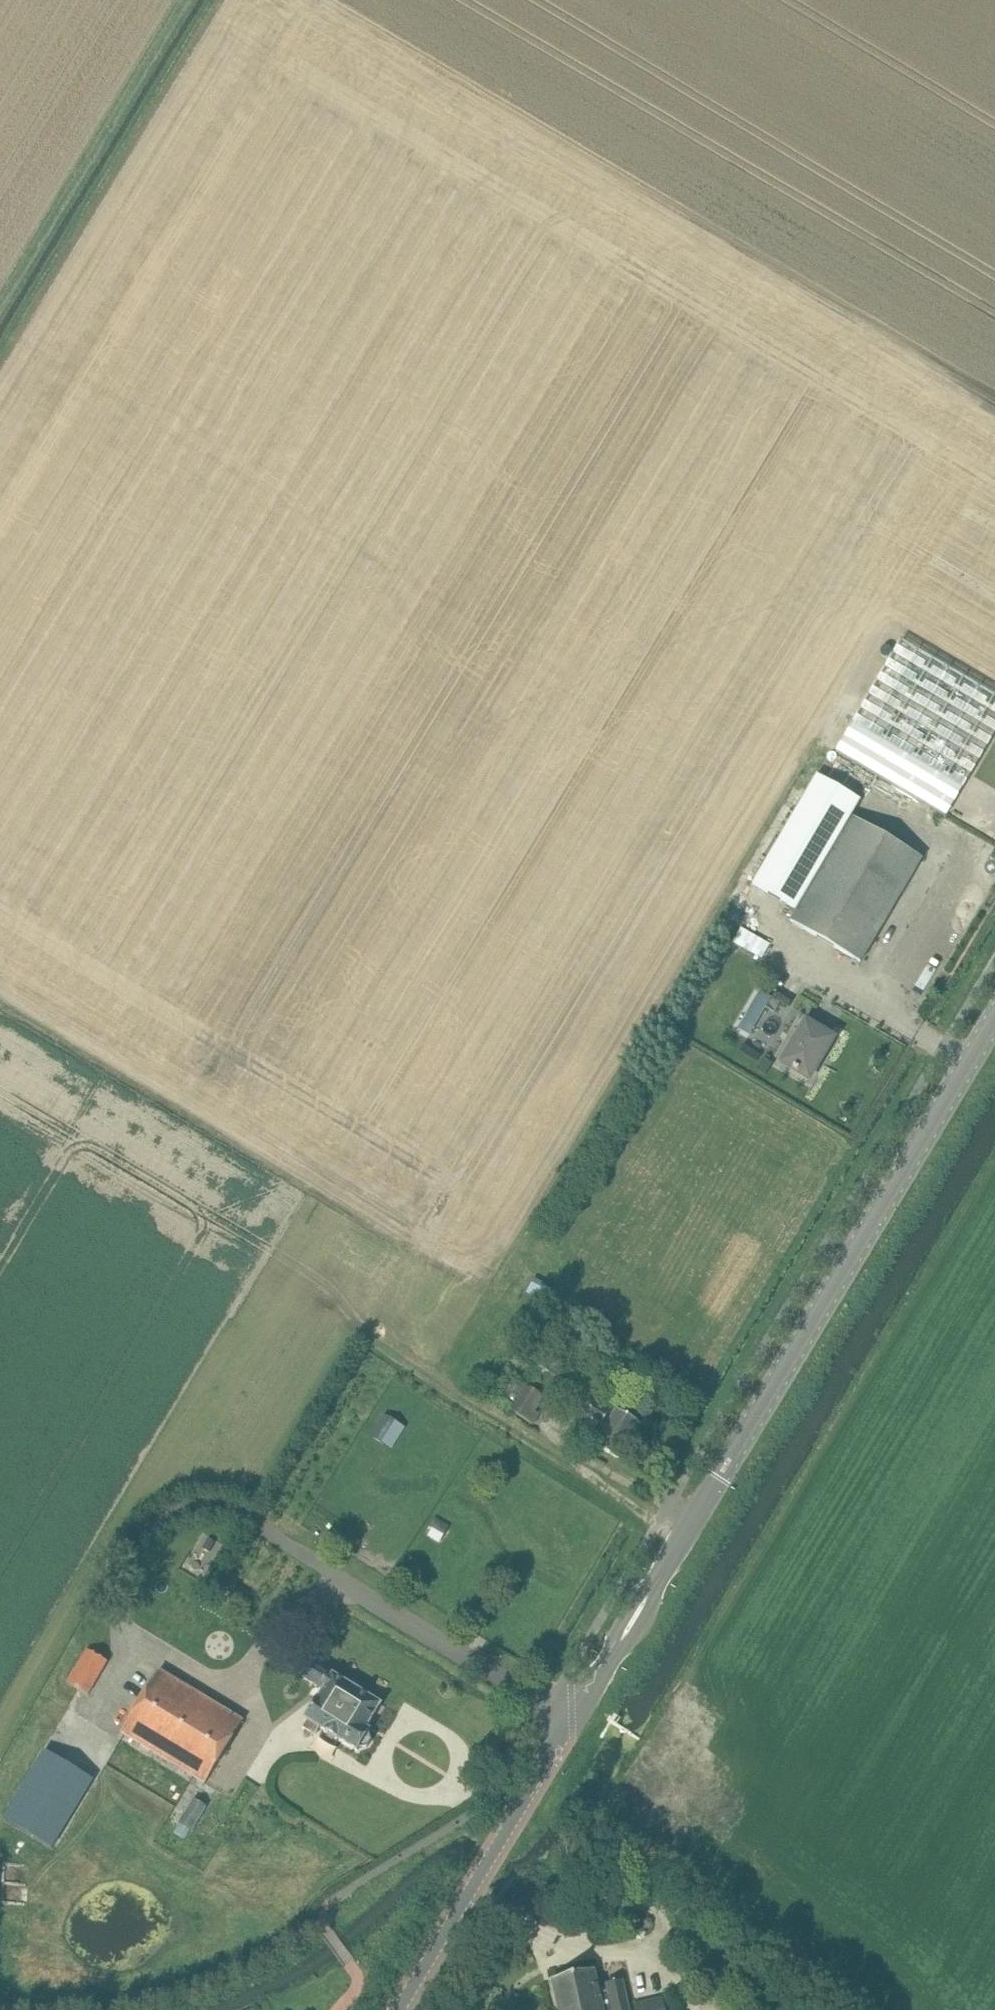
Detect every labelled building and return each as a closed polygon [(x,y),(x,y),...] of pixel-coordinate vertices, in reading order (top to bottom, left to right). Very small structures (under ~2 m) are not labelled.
[(836,752),(946,817),(994,734),(994,696),(901,641),(836,752)] [(797,911),(852,818),(861,802),(816,775),(752,885),(797,911)] [(860,963),(922,859),(852,818),(797,911),(791,922),(860,963)] [(809,1079),(832,1039),(806,1024),(782,1064),(809,1079)] [(582,1381),(590,1367),(549,1343),(532,1372),(563,1390),(572,1376),(582,1381)] [(532,1426),(537,1417),(531,1413),(540,1398),(523,1388),(509,1413),(532,1426)] [(614,1414),(586,1396),(577,1411),(598,1423),(591,1435),(599,1440),(596,1446),(618,1459),(640,1423),(617,1409),(614,1414)] [(391,1450),(406,1428),(386,1415),(371,1437),(391,1450)] [(440,1544),(449,1526),(435,1519),(426,1536),(440,1544)] [(326,1658),(331,1649),(321,1643),(316,1651),(326,1658)] [(88,1695),(107,1662),(86,1650),(67,1683),(88,1695)] [(370,1731),(366,1729),(381,1705),(359,1691),(360,1689),(358,1687),(354,1684),(351,1684),(350,1686),(310,1661),(300,1676),(323,1690),(306,1719),(308,1720),(303,1728),(315,1735),(320,1728),(358,1751),(360,1748),(361,1749),(368,1747),(372,1741),(370,1734),(369,1734),(370,1731)] [(205,1784),(243,1722),(159,1671),(122,1733),(205,1784)] [(52,1849),(83,1797),(93,1780),(45,1751),(3,1820),(52,1849)] [(193,1828),(206,1808),(195,1800),(181,1821),(193,1828)] [(552,1980),(559,2009),(629,2009),(622,1981),(598,1986),(594,1970),(552,1980)] [(662,1998),(635,2004),(637,2009),(665,2009),(662,1998)]
